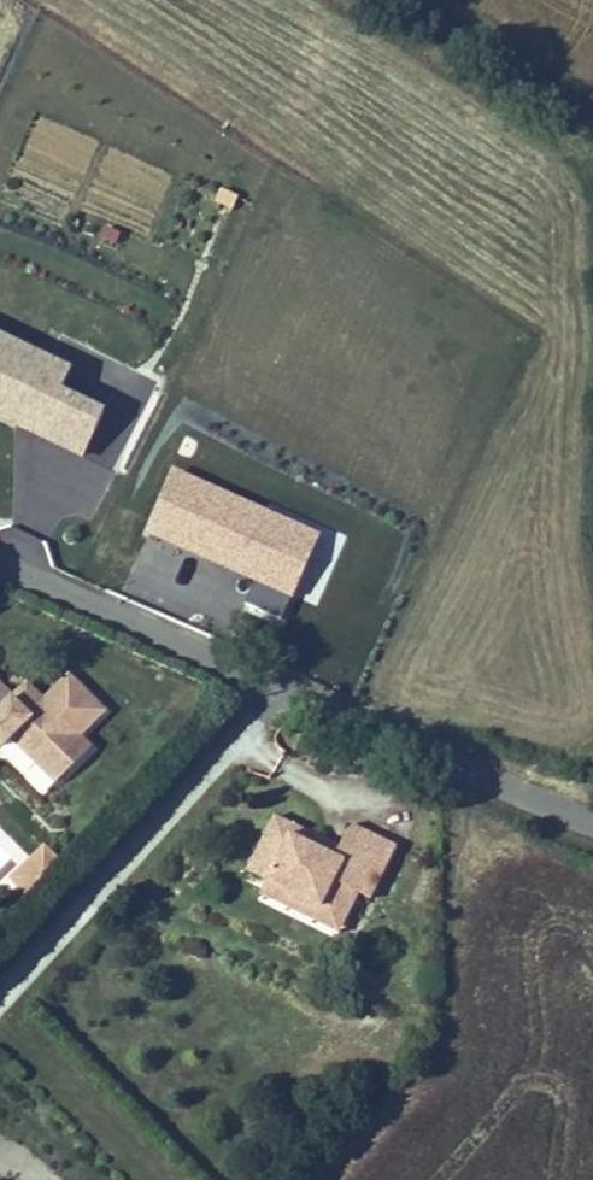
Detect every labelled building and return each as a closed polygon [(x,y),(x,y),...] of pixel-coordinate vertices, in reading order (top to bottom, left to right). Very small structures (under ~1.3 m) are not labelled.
[(84,458),(105,413),(63,393),(73,371),(0,337),(0,420),(84,458)] [(171,472),(148,526),(294,586),(316,532),(171,472)] [(251,583),(244,605),(284,617),(291,595),(251,583)] [(110,710),(74,678),(51,704),(32,688),(20,702),(15,707),(0,694),(0,745),(10,754),(21,742),(69,784),(101,748),(87,736),(110,710)] [(15,707),(20,702),(0,685),(0,694),(15,707)] [(372,901),(387,869),(377,864),(387,843),(353,826),(341,851),(337,859),(314,847),(318,839),(276,819),(249,873),(269,883),(262,897),(292,911),(299,897),(348,921),(361,895),(372,901)] [(341,851),(318,839),(314,847),(337,859),(341,851)] [(387,869),(398,848),(387,843),(377,864),(387,869)] [(58,861),(42,847),(32,858),(48,872),(58,861)] [(27,895),(48,872),(32,858),(12,881),(27,895)] [(348,921),(299,897),(292,911),(341,935),(348,921)]
